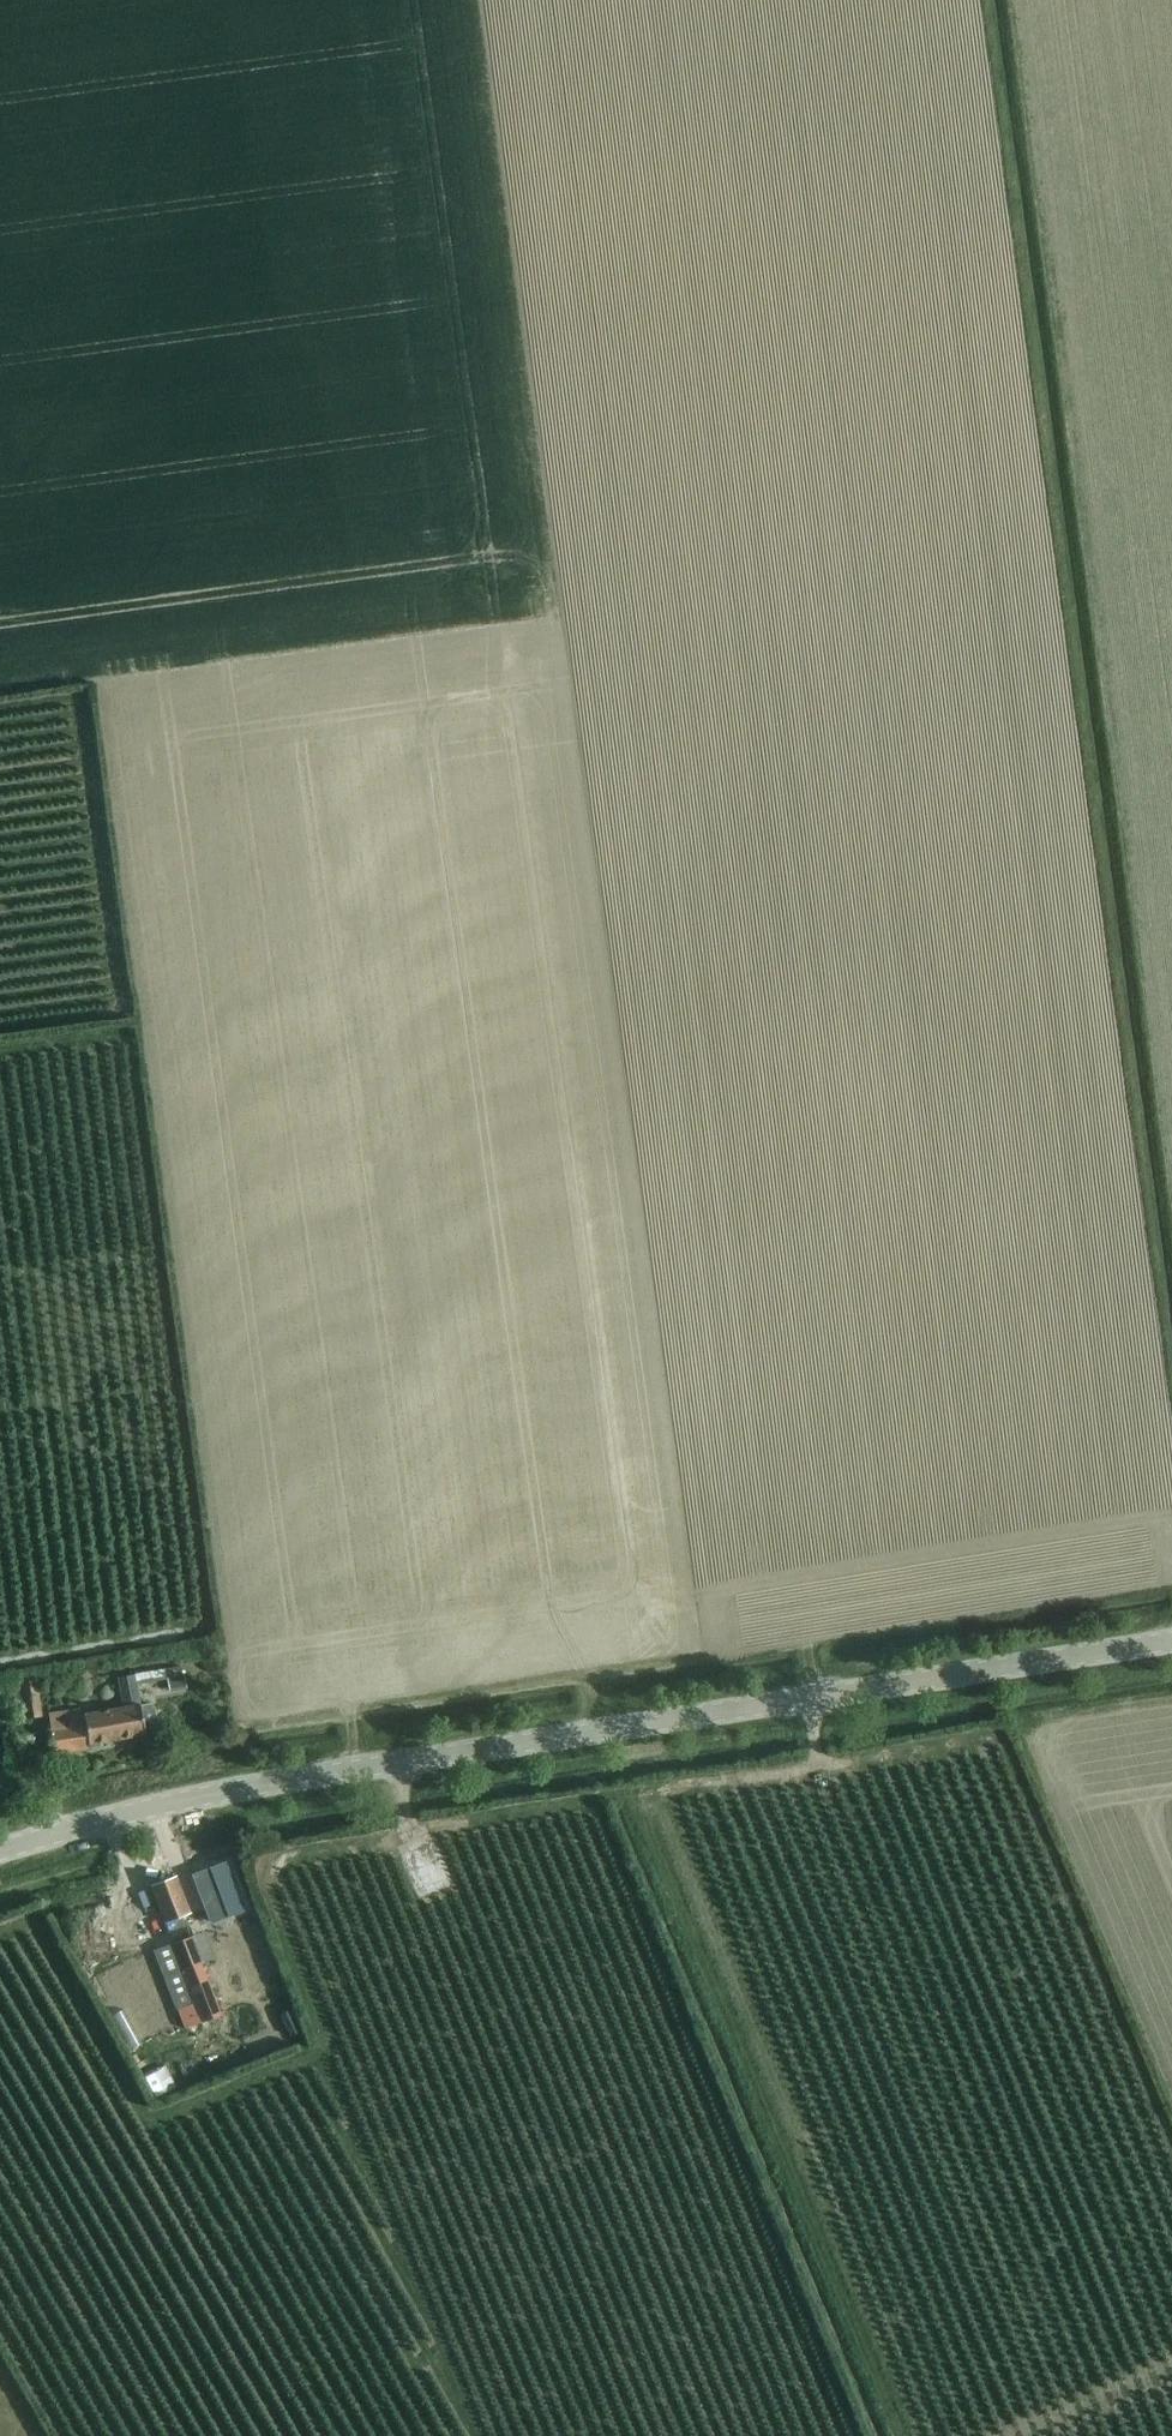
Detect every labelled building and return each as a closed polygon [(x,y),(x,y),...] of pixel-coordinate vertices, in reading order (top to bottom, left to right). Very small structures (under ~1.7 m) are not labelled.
[(182,1671),(136,1679),(138,1691),(169,1685),(171,1694),(186,1691),(182,1671)] [(24,1720),(41,1717),(35,1679),(18,1682),(24,1720)] [(124,1712),(85,1718),(84,1712),(47,1718),(53,1758),(92,1752),(91,1748),(146,1739),(138,1691),(136,1679),(120,1682),(124,1712)] [(230,1861),(194,1875),(208,1913),(225,1906),(229,1915),(248,1908),(230,1861)] [(176,1876),(151,1886),(168,1932),(190,1923),(186,1913),(190,1912),(176,1876)] [(191,1936),(173,1943),(154,1951),(185,2029),(221,2015),(191,1936)]
